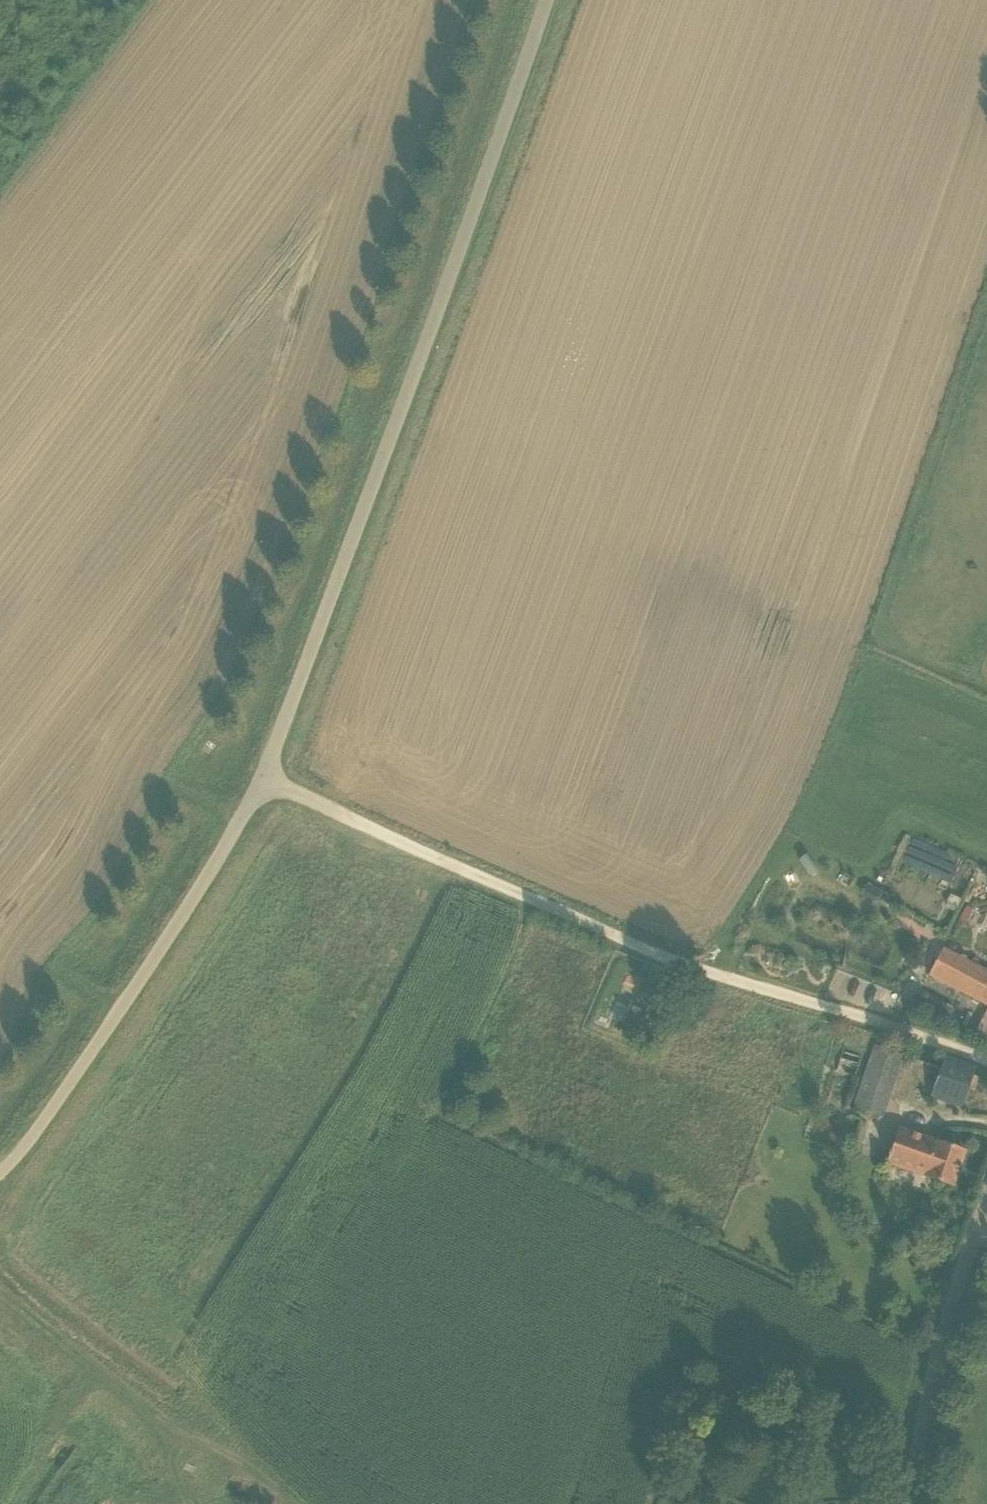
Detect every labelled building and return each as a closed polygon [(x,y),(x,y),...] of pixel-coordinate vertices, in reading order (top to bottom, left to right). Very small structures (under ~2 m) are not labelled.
[(807,854),(799,859),(809,875),(817,869),(807,854)] [(943,948),(929,974),(951,986),(986,1005),(986,971),(943,948)] [(625,1024),(634,1028),(642,1009),(632,1006),(625,1024)] [(904,1055),(875,1045),(853,1106),(882,1117),(904,1055)] [(945,1057),(941,1068),(932,1094),(962,1105),(976,1067),(945,1057)] [(953,1185),(964,1151),(899,1128),(887,1163),(953,1185)]
